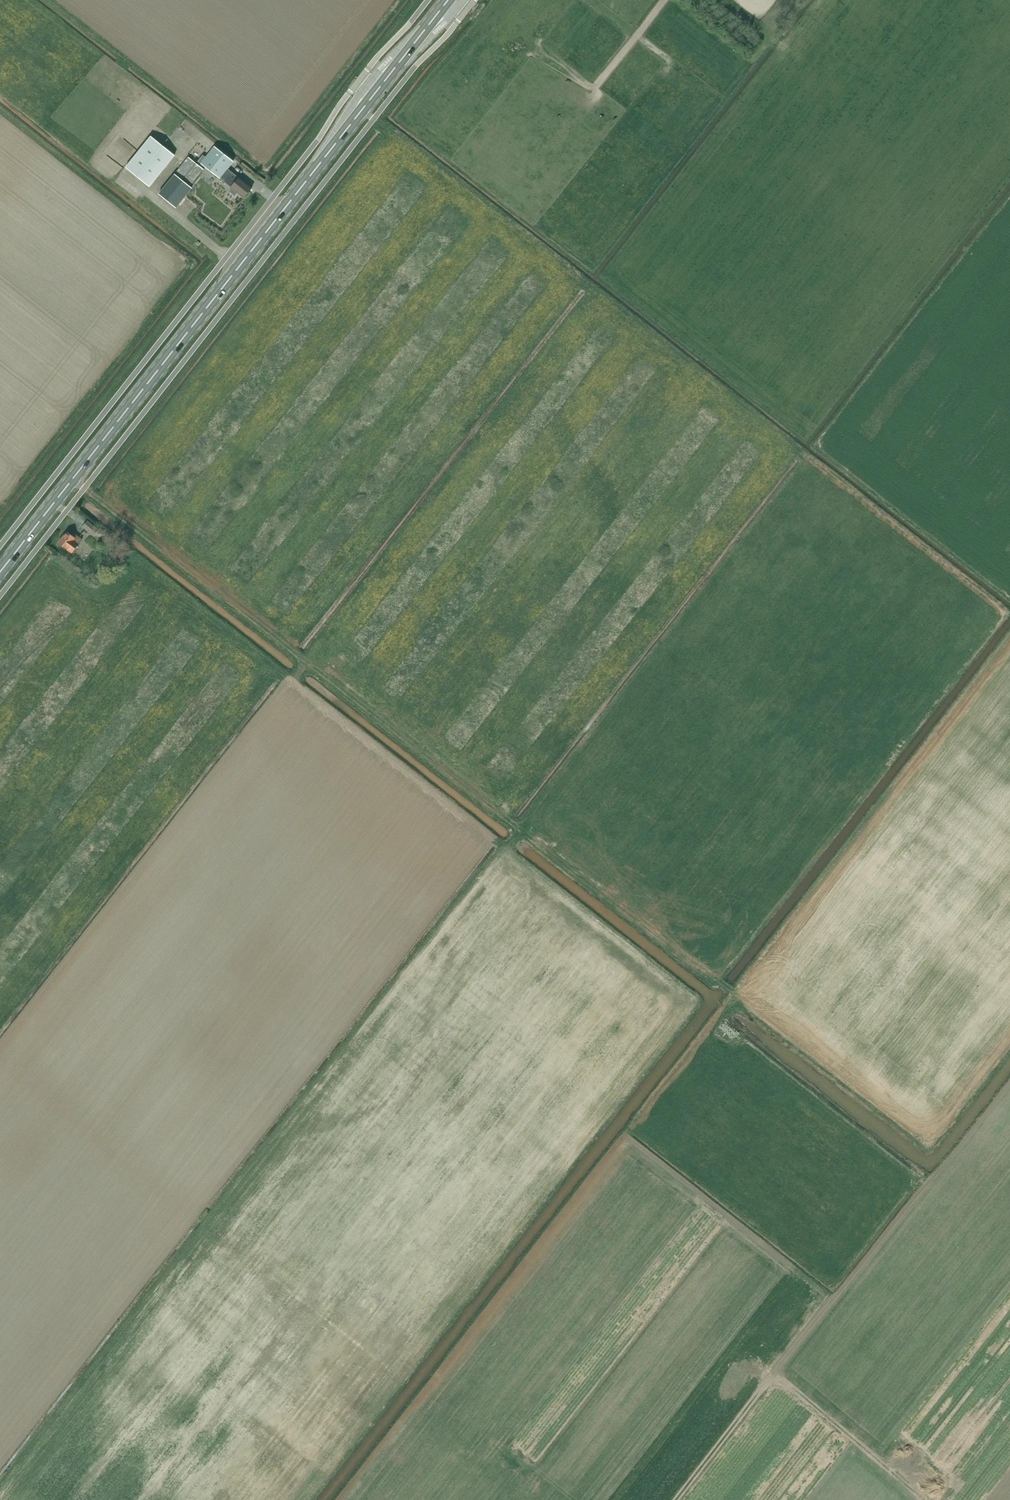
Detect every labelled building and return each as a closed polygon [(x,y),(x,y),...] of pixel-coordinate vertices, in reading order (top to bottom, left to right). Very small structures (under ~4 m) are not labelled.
[(175,155),(151,136),(126,168),(150,187),(175,155)] [(201,155),(196,162),(219,179),(231,188),(232,189),(229,192),(235,196),(237,193),(244,198),(245,197),(247,197),(249,194),(249,192),(252,188),(238,178),(226,169),(232,161),(213,147),(204,158),(201,155)] [(190,186),(204,169),(189,157),(159,194),(176,208),(192,188),(190,186)] [(88,520),(83,527),(94,536),(99,529),(88,520)] [(108,539),(110,536),(100,529),(98,532),(108,539)] [(69,533),(59,545),(72,554),(83,540),(76,534),(75,537),(69,533)]
